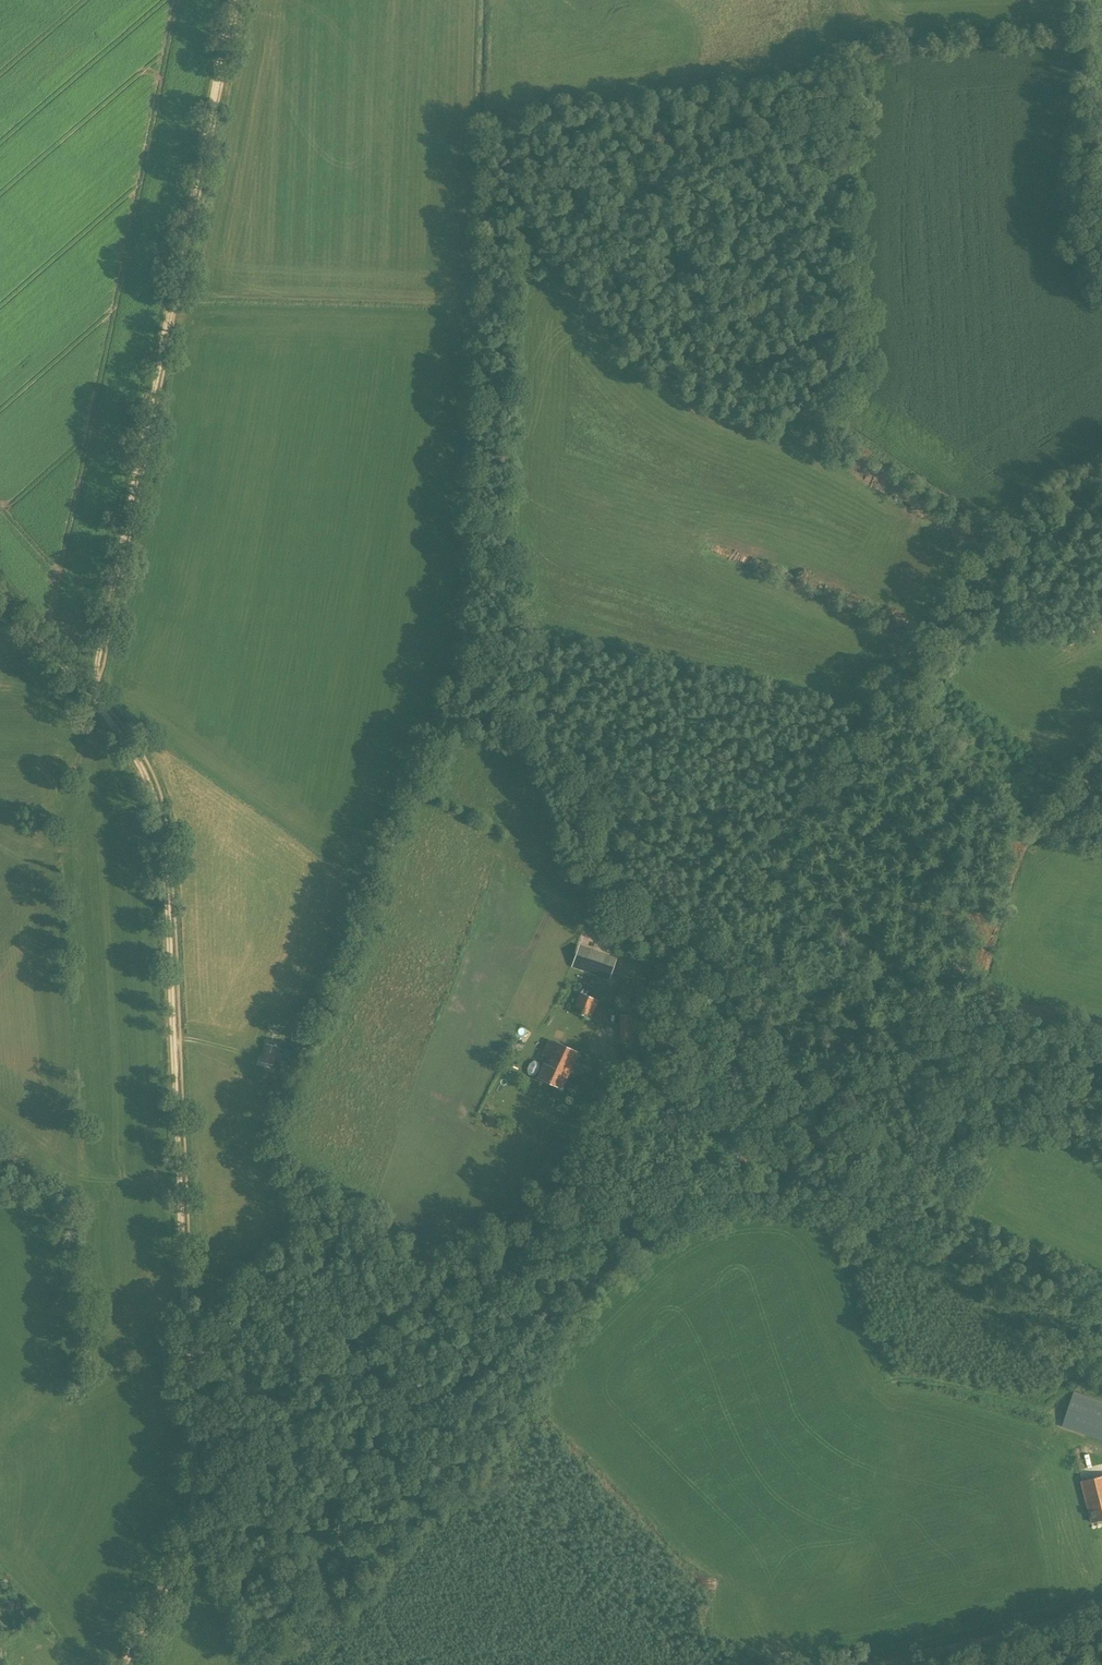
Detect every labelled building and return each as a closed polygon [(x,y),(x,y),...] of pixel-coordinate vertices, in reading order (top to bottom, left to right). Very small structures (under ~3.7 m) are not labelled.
[(652,976),(644,989),(655,995),(662,982),(652,976)] [(599,1000),(579,991),(571,1009),(590,1018),(599,1000)] [(546,1063),(544,1062),(537,1077),(561,1088),(578,1051),(557,1041),(546,1063)] [(272,1053),(274,1046),(265,1044),(264,1051),(272,1053)] [(262,1056),(261,1063),(269,1065),(271,1058),(262,1056)] [(487,1122),(496,1125),(499,1116),(490,1113),(487,1122)] [(1074,1390),(1062,1426),(1101,1440),(1101,1400),(1074,1390)] [(1092,1522),(1101,1519),(1101,1475),(1081,1481),(1092,1522)]
